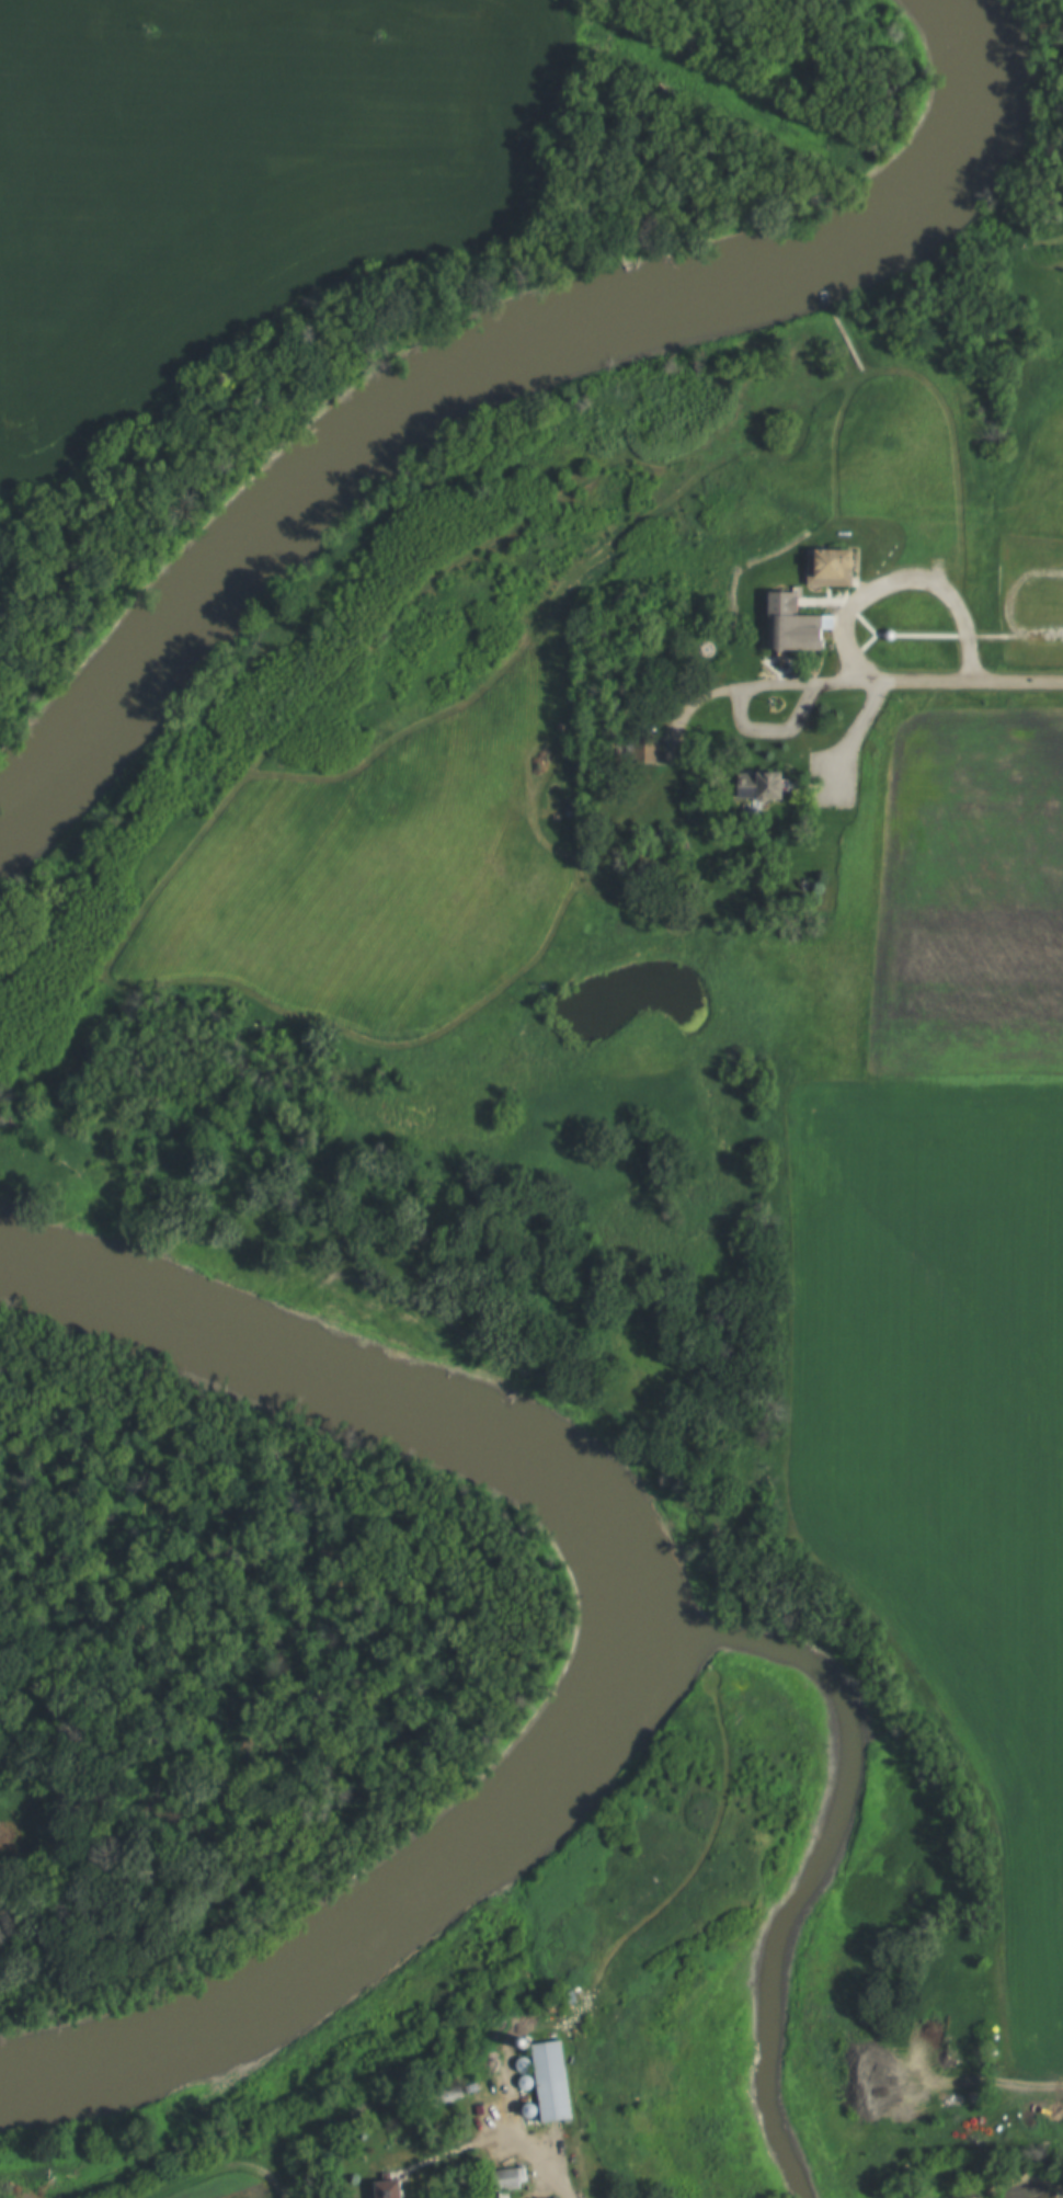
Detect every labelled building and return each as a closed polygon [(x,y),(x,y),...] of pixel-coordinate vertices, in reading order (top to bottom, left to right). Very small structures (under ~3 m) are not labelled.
[(809,548),(855,549),(854,584),(808,583),(809,548)] [(770,591),(800,592),(799,614),(834,614),(834,627),(823,627),(823,649),(769,648),(770,591)] [(739,772),(784,772),(784,799),(771,799),(769,804),(762,802),(762,798),(753,798),(739,798),(739,772)] [(578,2118),(568,2042),(518,2048),(522,2087),(541,2085),(546,2123),(578,2118)] [(523,2188),(522,2169),(497,2170),(498,2190),(523,2188)] [(377,2197),(409,2197),(409,2181),(377,2181),(377,2197)]
